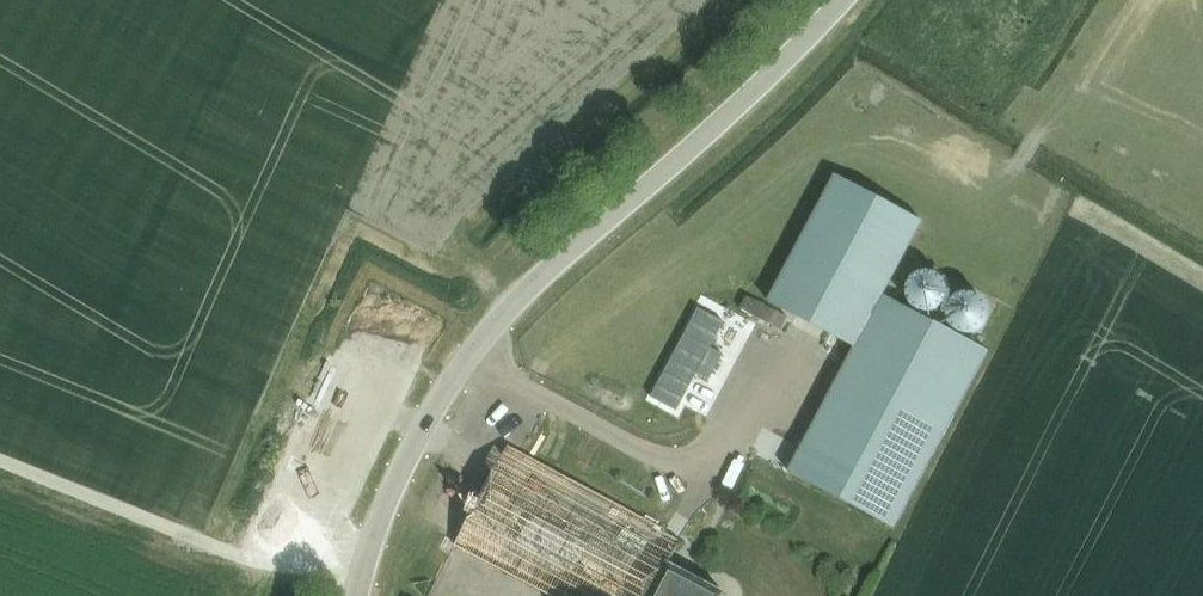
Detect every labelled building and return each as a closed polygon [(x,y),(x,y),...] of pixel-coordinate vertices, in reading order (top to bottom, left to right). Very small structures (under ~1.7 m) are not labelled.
[(884,296),(924,221),(835,174),(767,301),(854,348),(788,471),(895,529),(990,353),(884,296)] [(905,288),(904,293),(905,298),(907,303),(910,307),(915,311),(921,313),(927,314),(932,313),(937,311),(941,308),(944,304),(947,298),(947,292),(946,286),(944,281),(940,276),(936,274),(932,272),(926,271),(920,271),(915,274),(910,278),(907,282),(905,288)] [(946,309),(945,314),(946,319),(948,324),(951,329),(956,332),(962,335),(968,335),(973,334),(978,332),(982,329),(985,325),(987,320),(988,313),(987,307),(985,302),(981,298),(977,295),(973,293),(967,292),(961,293),(956,295),(951,299),(947,304),(946,309)] [(687,359),(673,384),(699,399),(748,311),(722,296),(701,333),(690,327),(676,353),(687,359)] [(665,529),(508,448),(457,546),(554,595),(724,595),(726,592),(670,563),(681,541),(664,532),(665,529)]
